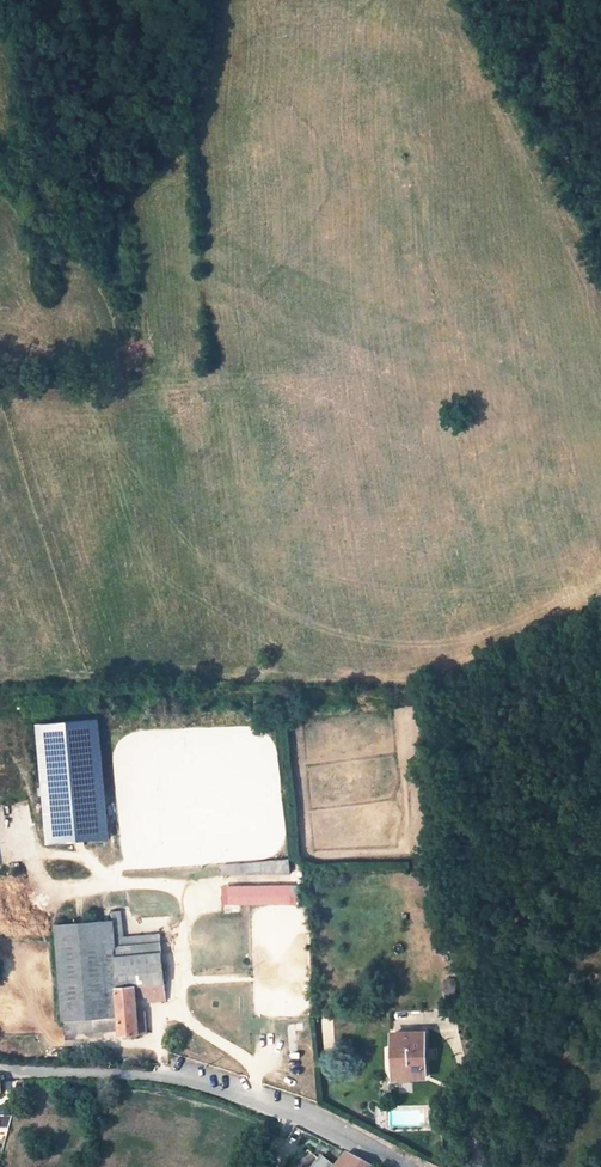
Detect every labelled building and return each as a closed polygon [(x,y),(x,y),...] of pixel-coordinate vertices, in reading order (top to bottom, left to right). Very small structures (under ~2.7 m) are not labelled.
[(70,211),(62,212),(62,223),(70,223),(70,211)] [(97,719),(34,727),(45,846),(108,840),(97,719)] [(221,874),(289,871),(288,861),(251,863),(221,865),(221,874)] [(298,889),(250,889),(250,898),(299,898),(298,889)] [(121,911),(112,911),(113,921),(122,920),(121,911)] [(113,921),(56,925),(64,1021),(117,1016),(118,1029),(119,1035),(139,1034),(137,1010),(136,997),(149,996),(150,1002),(166,1000),(160,935),(124,938),(122,920),(113,921)] [(139,1034),(147,1033),(145,1010),(137,1010),(139,1034)] [(64,1021),(65,1033),(118,1029),(117,1016),(64,1021)] [(425,1033),(393,1033),(393,1048),(396,1048),(396,1065),(394,1065),(395,1078),(426,1077),(425,1033)] [(347,1154),(337,1166),(323,1155),(321,1159),(310,1150),(296,1166),(371,1166),(347,1154)]
